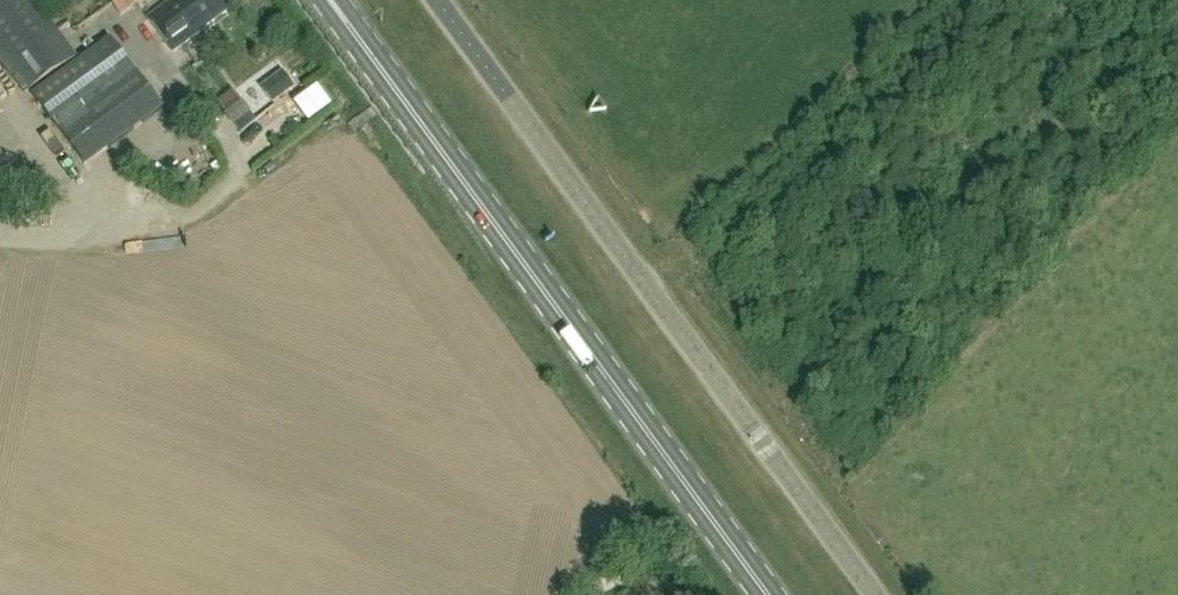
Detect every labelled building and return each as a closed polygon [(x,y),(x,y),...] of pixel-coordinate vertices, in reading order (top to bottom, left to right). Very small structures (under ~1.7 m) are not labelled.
[(24,92),(75,56),(34,0),(0,0),(0,60),(24,92)] [(227,11),(219,0),(174,0),(148,20),(174,54),(206,29),(205,28),(227,11)] [(56,129),(136,72),(109,37),(32,95),(56,129)] [(137,71),(57,131),(84,167),(164,108),(137,71)] [(263,77),(265,95),(292,93),(291,75),(263,77)] [(241,101),(224,115),(233,126),(250,111),(241,101)] [(10,128),(0,115),(0,135),(10,128)]
